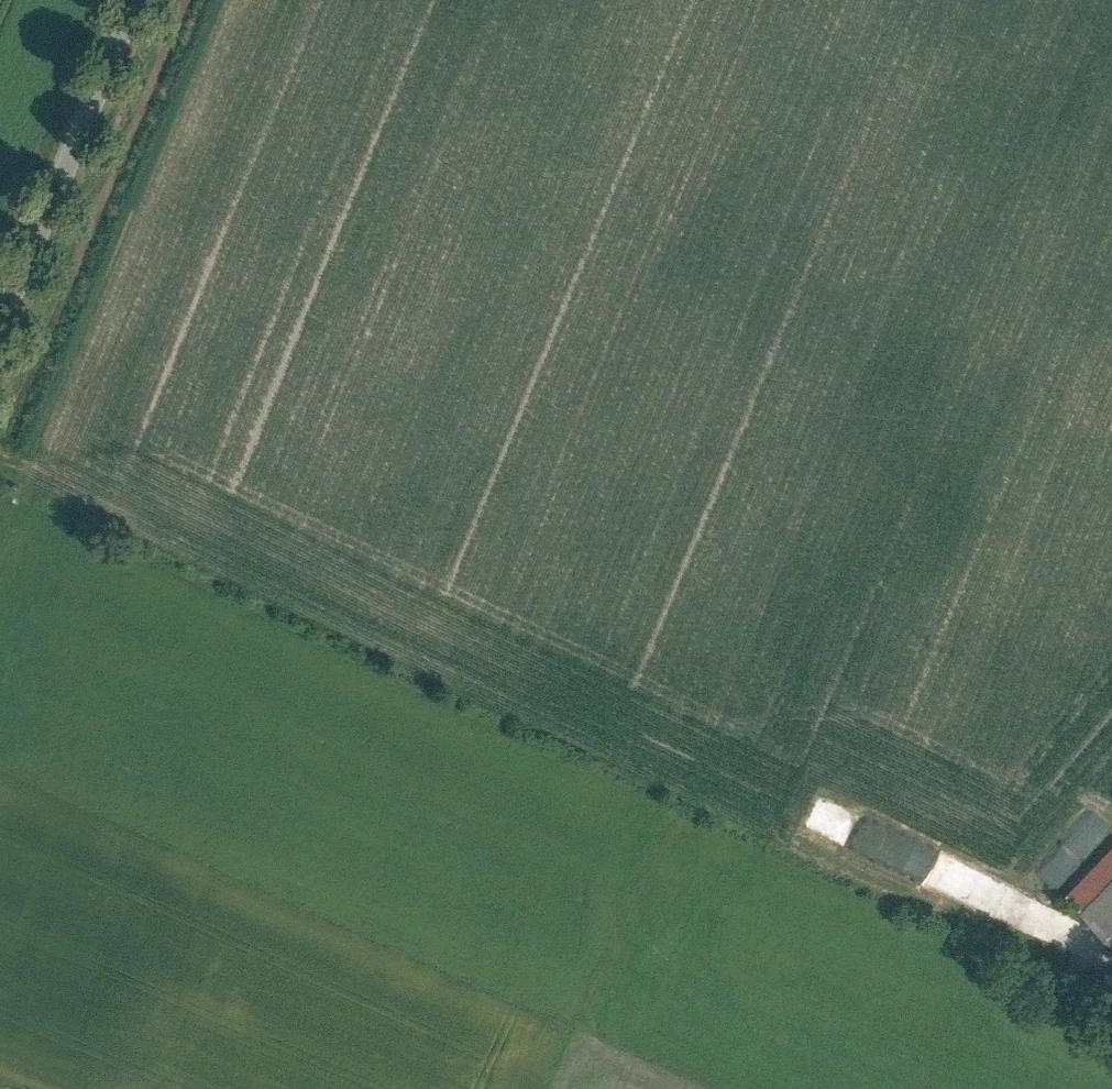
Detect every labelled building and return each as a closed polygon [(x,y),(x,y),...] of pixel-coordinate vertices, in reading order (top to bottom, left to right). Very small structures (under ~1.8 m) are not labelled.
[(1083,915),(1111,943),(1111,885),(1083,915)]
